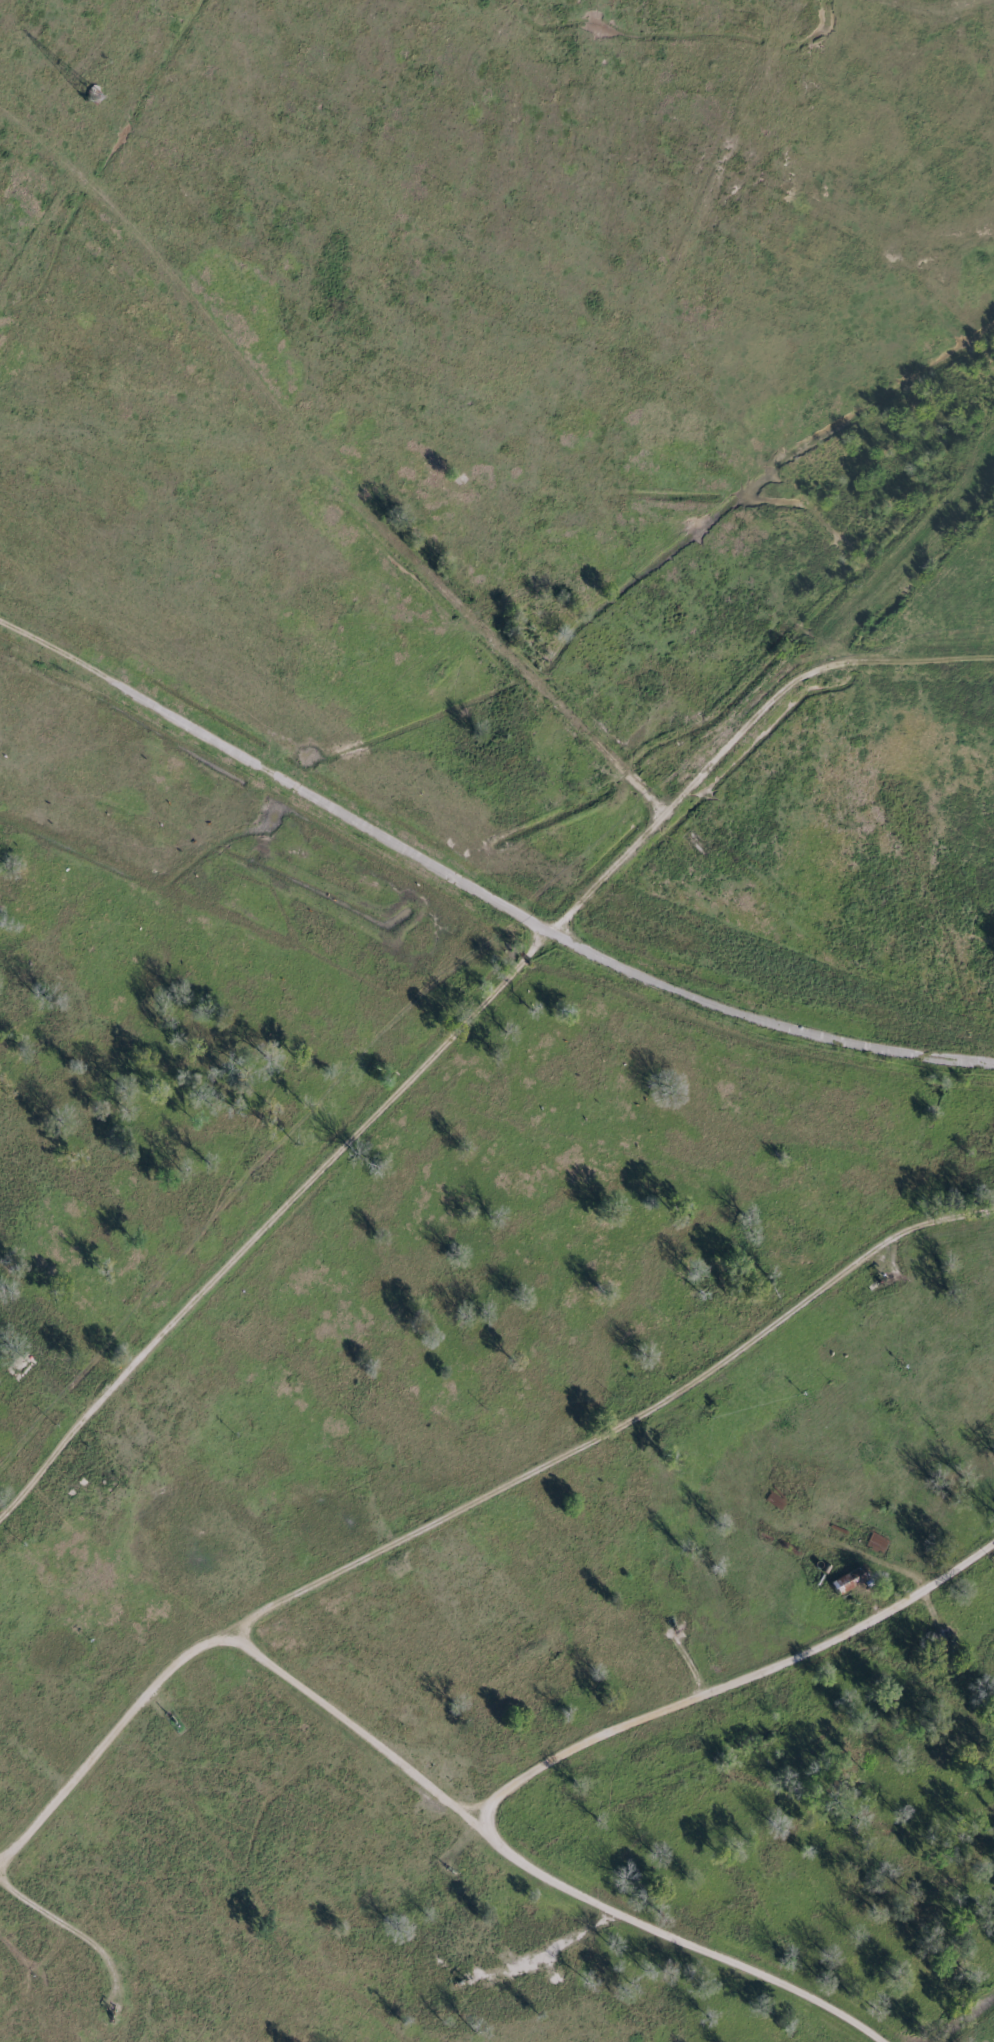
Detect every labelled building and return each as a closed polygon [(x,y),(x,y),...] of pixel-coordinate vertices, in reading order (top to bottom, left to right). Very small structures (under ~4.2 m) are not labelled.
[(835,1596),(865,1580),(858,1566),(827,1581),(835,1596)]
